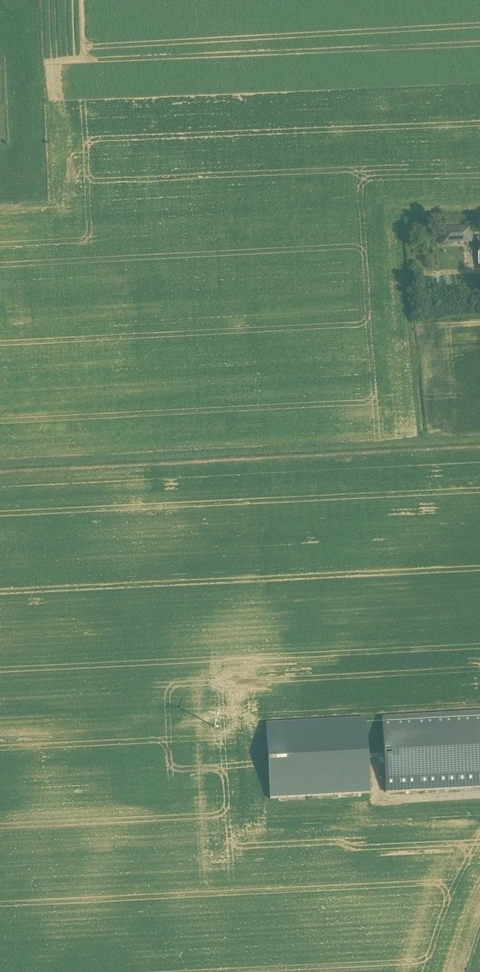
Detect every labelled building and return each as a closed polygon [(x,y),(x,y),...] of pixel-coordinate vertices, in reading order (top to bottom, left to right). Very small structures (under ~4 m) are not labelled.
[(439,245),(473,243),(472,225),(438,227),(439,245)] [(479,788),(479,712),(382,717),(386,793),(479,788)] [(366,718),(266,723),(270,799),(370,793),(366,718)]
